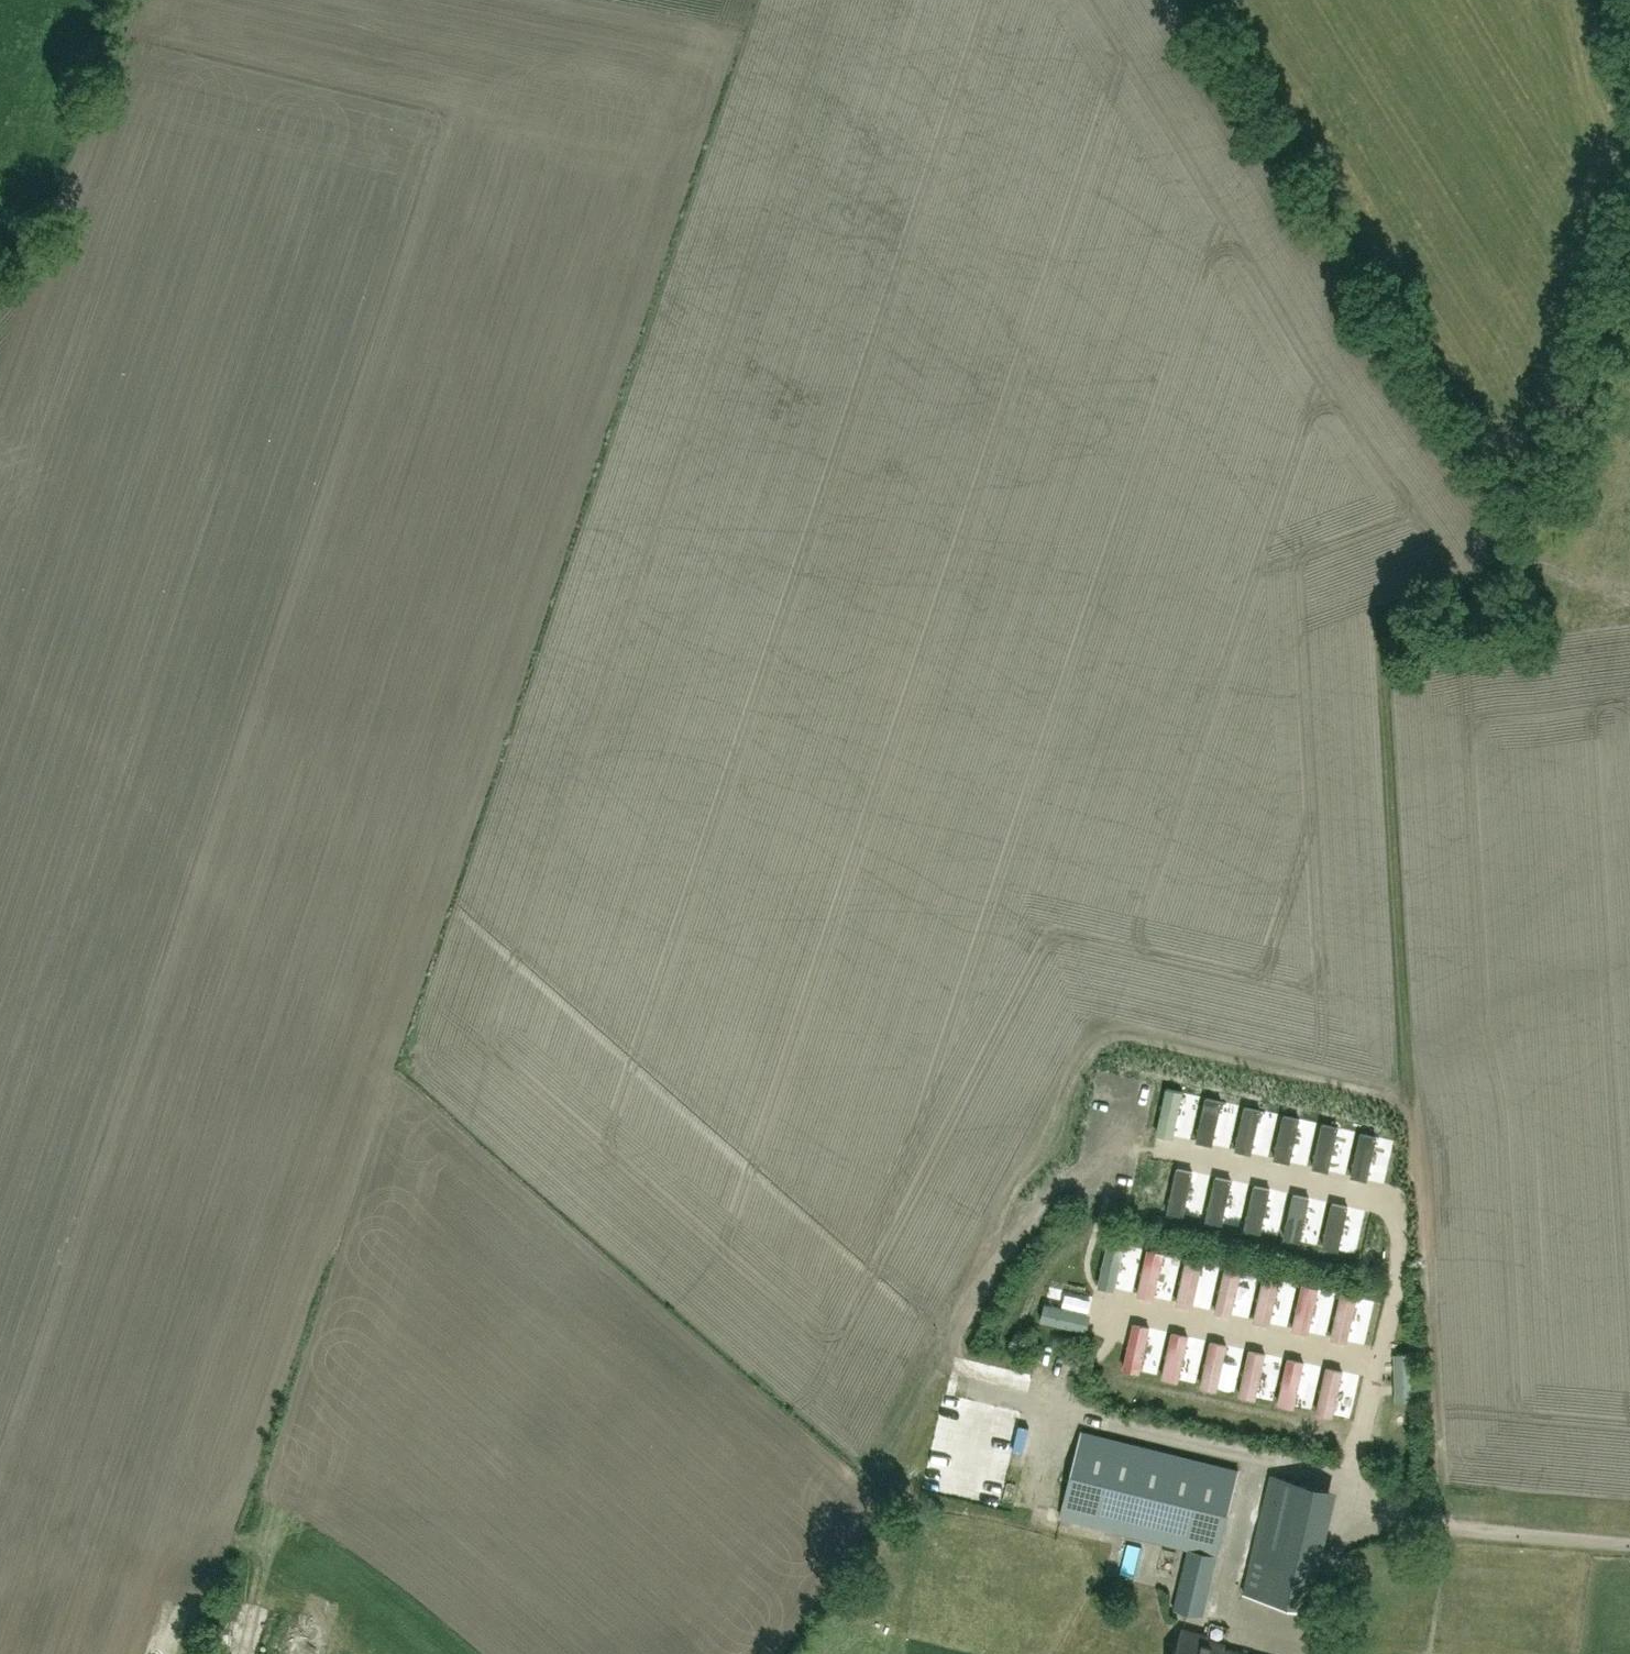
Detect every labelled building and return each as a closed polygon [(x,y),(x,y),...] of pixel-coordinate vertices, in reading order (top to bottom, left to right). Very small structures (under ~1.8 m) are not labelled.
[(1197,1097),(1181,1093),(1171,1136),(1187,1140),(1197,1097)] [(1238,1106),(1221,1102),(1212,1145),(1228,1149),(1238,1106)] [(1278,1115),(1262,1111),(1252,1154),(1269,1158),(1278,1115)] [(1212,1174),(1196,1170),(1186,1213),(1202,1217),(1212,1174)] [(1250,1183),(1234,1179),(1225,1223),(1241,1226),(1250,1183)] [(1282,1191),(1266,1188),(1256,1231),(1273,1234),(1282,1191)] [(1323,1200),(1307,1197),(1297,1240),(1313,1244),(1323,1200)] [(1364,1210),(1348,1206),(1338,1249),(1354,1253),(1364,1210)] [(1126,1245),(1108,1241),(1096,1291),(1114,1295),(1126,1245)] [(1167,1256),(1149,1251),(1137,1302),(1155,1306),(1167,1256)] [(1204,1262),(1186,1258),(1174,1309),(1192,1313),(1204,1262)] [(1242,1270),(1224,1266),(1212,1317),(1230,1321),(1242,1270)] [(1279,1280),(1261,1276),(1249,1327),(1267,1331),(1279,1280)] [(1318,1291),(1300,1287),(1288,1338),(1306,1342),(1318,1291)] [(1358,1299),(1340,1294),(1328,1345),(1346,1349),(1358,1299)] [(1090,1318),(1040,1308),(1036,1325),(1087,1335),(1090,1318)] [(1149,1326),(1131,1322),(1119,1372),(1137,1377),(1149,1326)] [(1191,1335),(1173,1331),(1161,1382),(1179,1386),(1191,1335)] [(1228,1344),(1210,1340),(1198,1390),(1216,1395),(1228,1344)] [(1270,1353),(1252,1349),(1240,1400),(1258,1404),(1270,1353)] [(1302,1362),(1284,1358),(1272,1409),(1290,1413),(1302,1362)] [(1410,1362),(1393,1362),(1394,1406),(1411,1406),(1410,1362)] [(1344,1372),(1326,1368),(1314,1418),(1332,1423),(1344,1372)] [(1174,1609),(1188,1612),(1204,1616),(1219,1555),(1241,1468),(1083,1429),(1061,1517),(1189,1549),(1174,1609)] [(1311,1609),(1340,1489),(1273,1473),(1244,1593),(1311,1609)] [(1225,1647),(1226,1643),(1209,1638),(1210,1636),(1184,1629),(1177,1653),(1252,1653),(1225,1647)]
